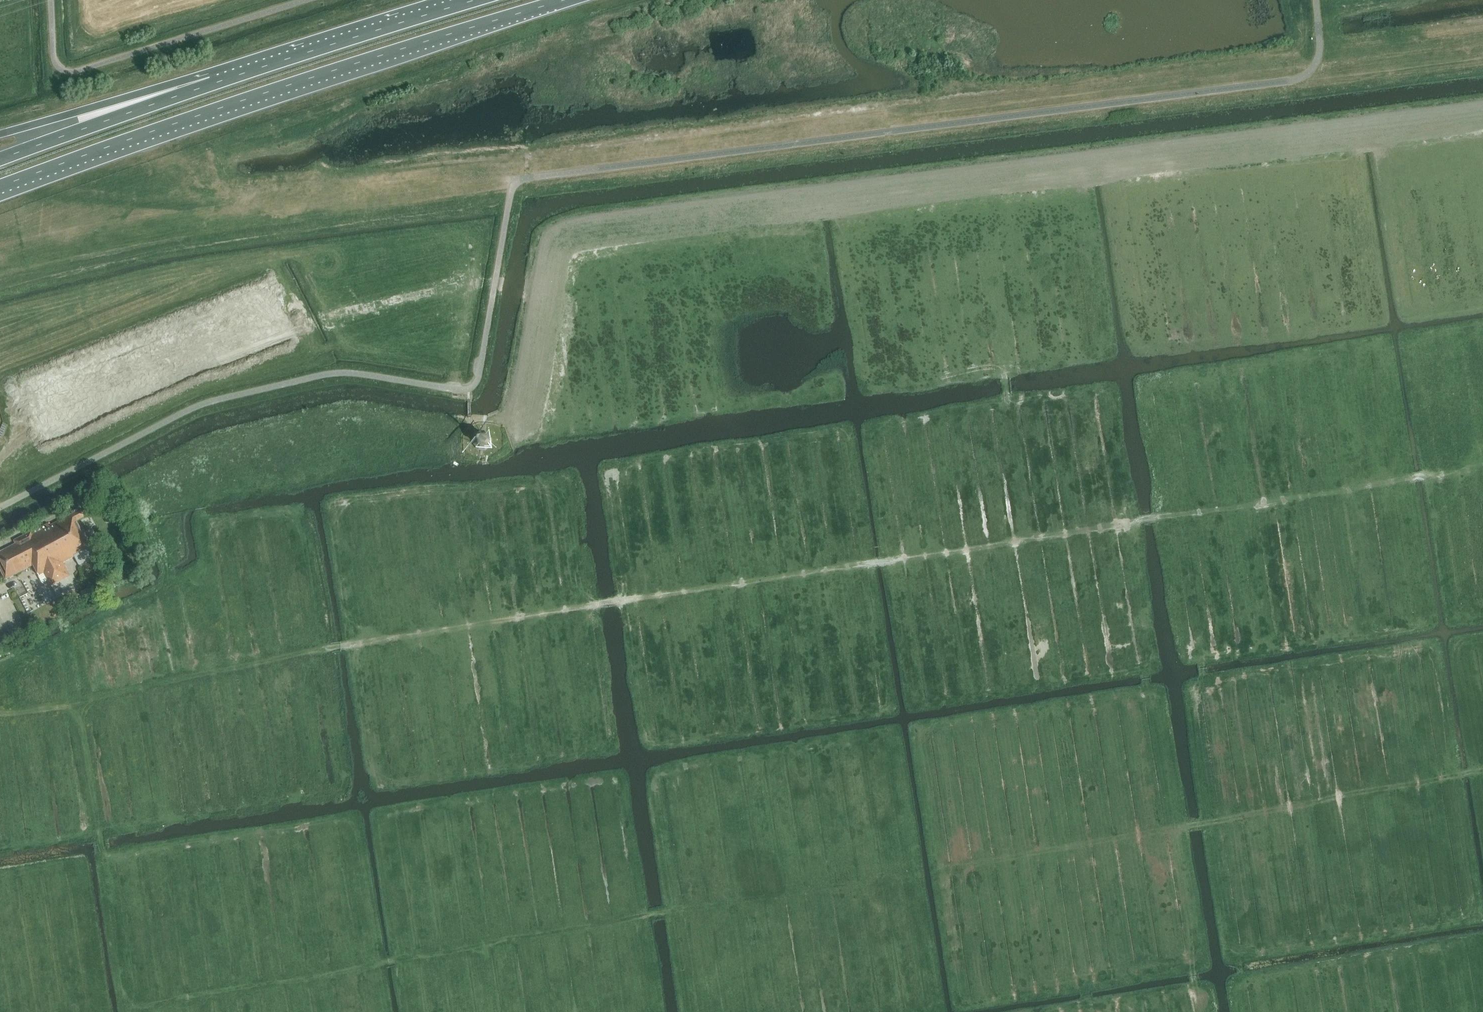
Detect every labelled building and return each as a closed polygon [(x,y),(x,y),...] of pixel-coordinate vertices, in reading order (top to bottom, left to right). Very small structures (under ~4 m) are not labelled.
[(474,444),(478,449),(485,450),(490,446),(491,439),(487,434),(480,433),(475,437),(474,444)] [(96,493),(101,503),(114,497),(109,486),(96,493)] [(71,512),(72,514),(32,535),(31,532),(23,536),(22,536),(13,540),(15,544),(0,552),(0,570),(5,579),(33,565),(36,570),(37,572),(38,575),(44,573),(47,580),(51,586),(70,576),(63,563),(90,548),(76,522),(90,514),(85,504),(71,512)] [(42,583),(47,580),(44,573),(38,575),(38,576),(42,583)] [(85,600),(91,597),(87,589),(83,591),(81,592),(85,600)]
